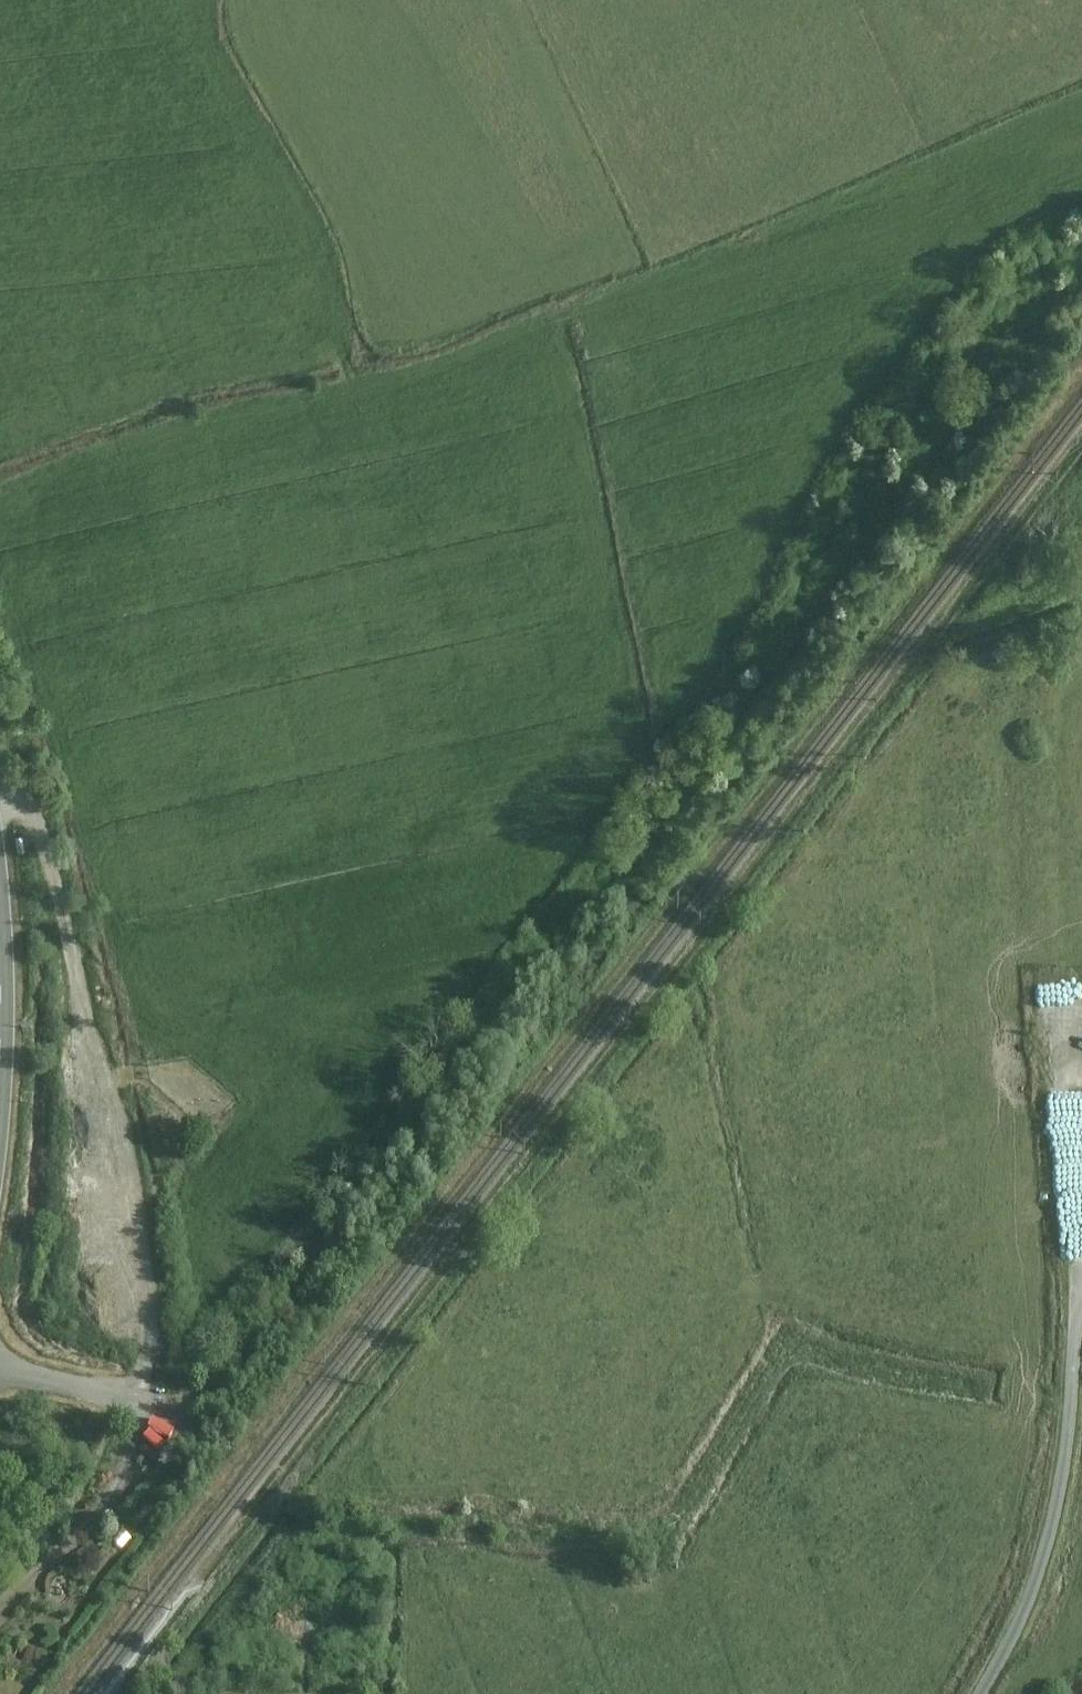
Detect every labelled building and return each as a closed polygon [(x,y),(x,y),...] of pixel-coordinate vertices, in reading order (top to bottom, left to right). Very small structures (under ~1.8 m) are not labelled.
[(166,1451),(181,1429),(159,1414),(145,1436),(166,1451)]
